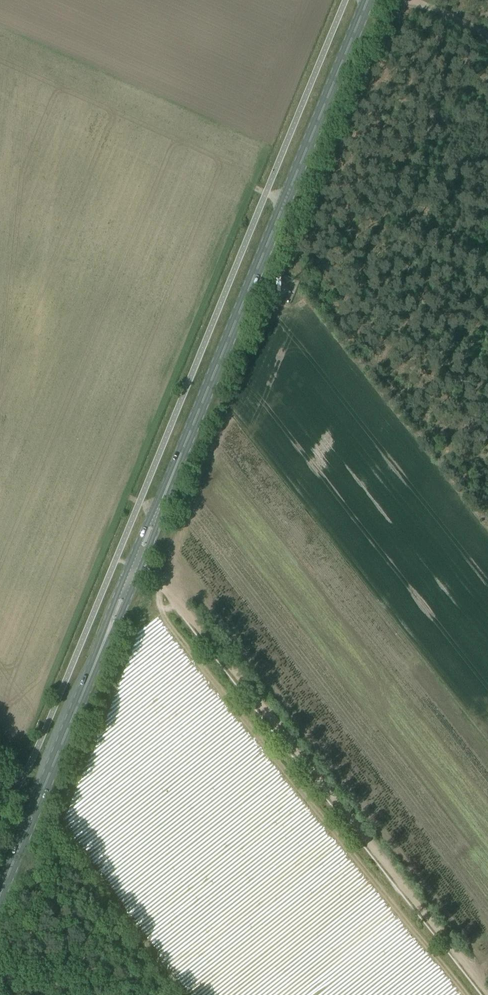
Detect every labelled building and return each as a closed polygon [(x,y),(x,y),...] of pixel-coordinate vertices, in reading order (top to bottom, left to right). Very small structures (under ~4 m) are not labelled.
[(46,762),(58,730),(53,728),(41,760),(46,762)]
